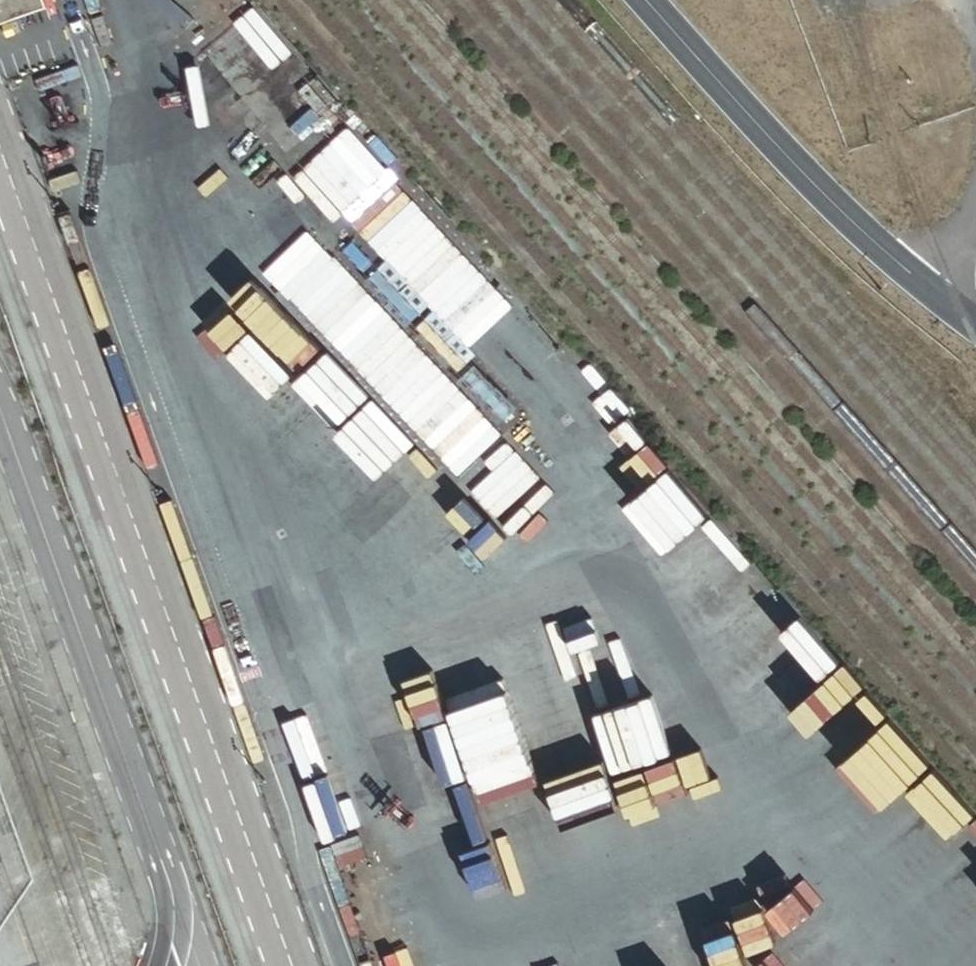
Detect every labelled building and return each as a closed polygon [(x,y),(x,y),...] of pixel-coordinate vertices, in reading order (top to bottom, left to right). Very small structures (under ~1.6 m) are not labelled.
[(40,0),(0,0),(0,25),(43,10),(40,0)] [(79,65),(37,81),(42,91),(83,75),(79,65)]
